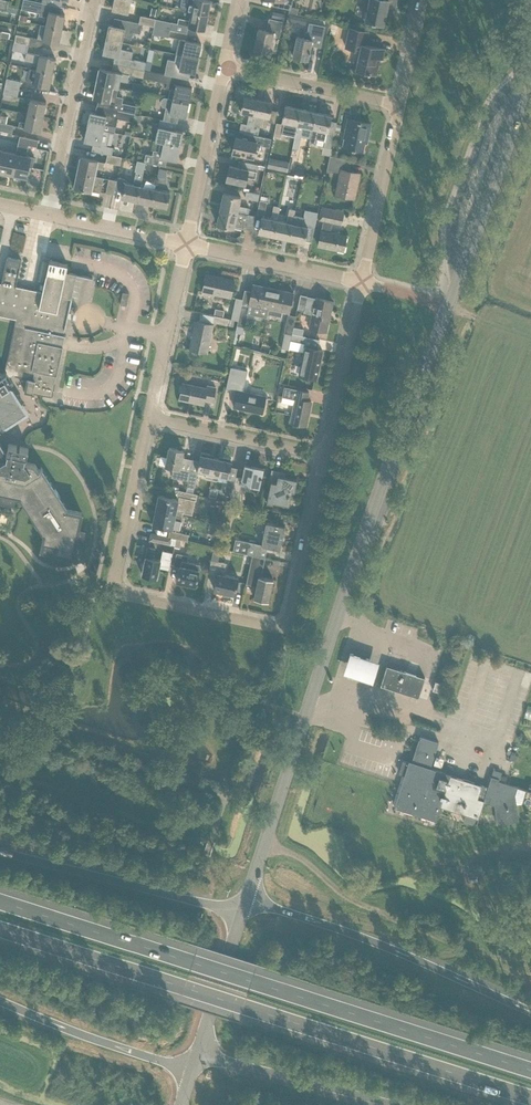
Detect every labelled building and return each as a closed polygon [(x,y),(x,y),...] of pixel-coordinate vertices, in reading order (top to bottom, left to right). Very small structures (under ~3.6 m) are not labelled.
[(46,26),(62,30),(65,15),(57,14),(59,6),(42,3),(30,0),(23,0),(21,9),(39,13),(39,15),(48,17),(46,26)] [(131,0),(114,0),(112,10),(128,13),(131,0)] [(180,9),(192,12),(208,15),(211,1),(208,0),(182,0),(180,9)] [(276,6),(289,10),(289,13),(297,15),(298,9),(291,8),(293,0),(277,0),(276,6)] [(365,21),(383,24),(389,1),(397,2),(397,0),(370,0),(365,21)] [(154,27),(171,30),(187,34),(189,26),(205,29),(208,15),(192,12),(190,21),(179,18),(178,24),(172,23),(155,19),(154,27)] [(278,13),(277,20),(283,21),(282,22),(284,22),(285,14),(278,13)] [(289,14),(288,20),(297,22),(298,16),(289,14)] [(154,27),(155,19),(141,16),(139,23),(142,24),(154,27)] [(307,18),(298,16),(297,22),(306,24),(307,18)] [(273,35),(279,37),(282,22),(283,21),(277,20),(269,18),(266,31),(258,29),(255,48),(270,52),(273,35)] [(140,33),(142,24),(139,23),(126,21),(124,28),(109,25),(106,39),(122,42),(124,36),(132,37),(133,32),(140,33)] [(297,36),(293,57),(308,60),(311,46),(321,48),(323,36),(325,26),(309,23),(307,32),(305,32),(304,38),(297,36)] [(59,44),(62,30),(46,26),(40,25),(37,39),(59,44)] [(337,38),(340,26),(331,25),(328,36),(337,38)] [(169,38),(171,30),(154,27),(153,34),(169,38)] [(383,59),(385,49),(366,45),(368,32),(350,28),(346,47),(361,50),(356,70),(376,75),(380,58),(383,59)] [(14,42),(29,45),(30,38),(26,37),(16,35),(16,34),(14,42)] [(145,70),(146,62),(131,59),(132,51),(121,49),(122,42),(106,39),(103,53),(119,57),(117,65),(145,70)] [(176,54),(198,59),(202,45),(186,41),(179,39),(176,54)] [(26,53),(27,53),(29,45),(14,42),(11,59),(15,60),(17,51),(26,53)] [(39,55),(27,53),(26,53),(24,60),(38,63),(36,70),(52,73),(56,59),(39,56),(39,55)] [(165,75),(175,77),(186,79),(187,72),(195,73),(198,59),(176,54),(175,61),(168,59),(165,75)] [(128,82),(130,75),(143,78),(145,70),(117,65),(113,64),(112,71),(100,68),(97,83),(113,86),(119,88),(120,80),(128,82)] [(49,88),(52,73),(36,70),(33,84),(49,88)] [(174,84),(175,77),(165,75),(150,71),(145,70),(143,78),(167,83),(166,89),(170,90),(168,98),(189,103),(192,88),(174,84)] [(6,79),(5,86),(19,89),(21,82),(6,79)] [(117,97),(119,88),(113,86),(97,83),(94,97),(109,101),(108,108),(135,114),(137,107),(122,103),(123,98),(117,97)] [(5,86),(3,94),(4,94),(13,96),(17,97),(19,89),(5,86)] [(251,134),(258,99),(244,96),(241,111),(252,114),(252,118),(249,117),(247,124),(241,123),(239,131),(251,134)] [(189,103),(168,98),(164,97),(161,100),(161,104),(163,107),(166,108),(163,120),(177,123),(179,116),(186,117),(189,103)] [(30,99),(27,114),(43,117),(46,103),(30,99)] [(258,135),(264,137),(264,133),(259,131),(262,116),(269,117),(268,122),(275,123),(277,111),(271,110),(272,102),(258,99),(251,134),(258,135)] [(281,134),(295,137),(301,109),(285,105),(282,122),(284,122),(283,125),(276,123),(273,136),(281,138),(281,134)] [(133,121),(135,114),(108,108),(106,116),(90,112),(87,127),(103,130),(105,124),(116,126),(118,119),(133,122),(133,121)] [(301,109),(295,137),(293,149),(298,150),(301,137),(310,139),(316,112),(301,109)] [(331,115),(316,112),(310,139),(310,142),(316,143),(316,139),(325,141),(323,147),(331,148),(333,136),(334,136),(337,123),(330,121),(331,115)] [(43,117),(27,114),(25,123),(20,122),(18,127),(40,132),(43,117)] [(135,114),(133,121),(140,122),(142,116),(135,114)] [(345,133),(342,147),(346,148),(362,152),(366,136),(368,136),(371,124),(355,120),(355,119),(348,118),(345,133)] [(175,131),(177,123),(163,120),(160,120),(157,132),(155,141),(153,141),(180,147),(183,132),(175,131)] [(14,126),(0,123),(0,131),(12,134),(14,126)] [(103,130),(87,127),(84,141),(100,145),(103,130)] [(264,137),(258,135),(258,136),(249,134),(248,140),(236,137),(232,152),(254,157),(255,149),(262,151),(263,146),(269,147),(271,139),(263,137),(264,137)] [(20,136),(16,154),(12,174),(26,177),(28,167),(32,168),(35,158),(23,155),(25,147),(24,146),(25,144),(37,147),(38,140),(20,136)] [(177,161),(180,147),(153,141),(151,150),(153,151),(152,155),(145,154),(144,162),(165,166),(166,159),(177,161)] [(122,157),(124,150),(109,147),(108,154),(122,157)] [(16,154),(0,150),(0,156),(0,157),(0,159),(0,172),(12,174),(16,154)] [(120,165),(122,157),(108,154),(106,162),(120,165)] [(330,156),(327,170),(340,173),(336,195),(355,199),(360,172),(352,171),(352,172),(349,171),(351,160),(330,156)] [(78,172),(95,176),(97,168),(103,170),(104,163),(98,161),(81,157),(78,172)] [(290,162),(270,158),(267,168),(287,173),(290,162)] [(142,178),(146,163),(137,161),(135,171),(136,172),(134,184),(125,183),(122,198),(137,201),(140,186),(142,178)] [(258,165),(245,162),(243,168),(230,165),(226,180),(245,184),(247,177),(255,179),(257,169),(265,171),(265,167),(258,165)] [(305,169),(297,167),(294,177),(303,179),(305,169)] [(157,177),(166,179),(167,170),(159,169),(157,177)] [(172,180),(174,172),(168,171),(166,179),(172,180)] [(95,176),(78,172),(74,188),(92,191),(100,192),(103,178),(95,176)] [(117,182),(115,190),(121,191),(124,179),(118,178),(117,182)] [(115,190),(117,182),(109,180),(106,194),(114,195),(115,190)] [(143,186),(140,186),(137,201),(152,204),(155,189),(156,185),(147,180),(143,186)] [(155,189),(152,204),(166,207),(170,192),(155,189)] [(260,194),(259,194),(247,191),(246,198),(259,201),(260,194)] [(220,208),(248,214),(250,207),(239,205),(241,196),(224,193),(220,208)] [(267,202),(260,201),(260,200),(257,214),(264,215),(267,202)] [(258,233),(274,236),(277,220),(280,207),(274,206),(272,216),(271,219),(262,217),(258,233)] [(318,213),(317,218),(319,219),(319,220),(323,221),(318,246),(343,251),(347,236),(330,232),(333,223),(342,224),(344,212),(322,207),(322,206),(320,206),(318,213)] [(255,216),(248,214),(220,208),(217,224),(234,228),(242,229),(242,227),(252,229),(255,216)] [(274,236),(289,240),(294,218),(295,210),(289,209),(286,222),(277,220),(274,236)] [(317,218),(318,213),(306,210),(305,210),(303,219),(294,218),(289,240),(304,243),(308,227),(314,228),(316,218),(317,218)] [(26,412),(5,380),(13,375),(27,378),(24,391),(52,397),(55,384),(53,383),(54,375),(57,376),(63,347),(60,346),(62,336),(66,336),(64,335),(77,275),(66,272),(68,264),(49,261),(43,292),(16,286),(21,260),(7,257),(1,283),(0,283),(0,316),(17,320),(8,361),(9,364),(8,371),(2,374),(0,371),(0,429),(26,412)] [(231,297),(234,280),(206,274),(202,291),(231,297)] [(269,308),(273,289),(253,285),(249,304),(252,305),(249,314),(267,318),(269,308)] [(273,289),(269,308),(270,309),(269,314),(281,317),(282,311),(289,312),(293,293),(273,289)] [(129,294),(123,293),(120,305),(127,306),(129,294)] [(316,298),(307,297),(307,296),(300,295),(297,309),(304,311),(304,313),(312,315),(309,328),(326,332),(333,301),(316,298)] [(231,319),(234,320),(238,321),(241,305),(242,300),(236,298),(231,319)] [(291,335),(292,333),(293,327),(294,327),(296,316),(288,315),(284,334),(291,335)] [(233,327),(234,320),(231,319),(228,319),(214,316),(213,322),(227,325),(233,327)] [(206,353),(213,324),(196,321),(190,349),(206,353)] [(304,329),(294,327),(293,327),(292,333),(302,336),(304,329)] [(291,335),(290,340),(306,343),(300,375),(316,378),(322,350),(317,349),(319,339),(302,336),(292,333),(291,335)] [(231,367),(226,388),(233,390),(238,391),(234,407),(262,413),(266,397),(243,392),(246,379),(239,378),(241,369),(231,367)] [(213,402),(216,388),(207,386),(206,388),(183,383),(179,399),(204,404),(205,400),(213,402)] [(282,396),(281,402),(293,405),(295,405),(290,423),(306,426),(311,402),(307,401),(309,392),(285,387),(284,387),(282,396)] [(20,497),(43,534),(43,542),(57,545),(56,552),(73,556),(76,540),(80,541),(83,529),(79,528),(82,513),(68,510),(42,468),(38,470),(35,464),(24,462),(26,456),(29,448),(8,444),(7,449),(4,448),(0,441),(0,493),(20,497)] [(184,451),(169,448),(165,466),(174,468),(172,477),(188,480),(190,469),(180,467),(184,451)] [(212,479),(216,458),(209,456),(210,454),(202,453),(201,455),(201,454),(197,471),(206,473),(205,478),(212,479)] [(232,493),(233,490),(232,490),(237,470),(230,468),(232,461),(231,461),(232,459),(223,457),(223,459),(216,458),(212,479),(217,481),(218,475),(228,478),(224,495),(232,497),(232,493)] [(236,477),(233,490),(232,493),(239,495),(242,484),(259,488),(263,468),(245,464),(242,478),(236,477)] [(280,471),(273,470),(272,470),(267,492),(269,493),(267,503),(273,504),(273,502),(289,505),(292,491),(295,492),(297,480),(279,476),(280,471)] [(190,472),(186,492),(193,493),(197,473),(190,472)] [(193,493),(186,492),(168,488),(166,497),(159,495),(156,510),(183,516),(183,511),(191,513),(194,500),(196,501),(197,494),(193,493)] [(183,516),(156,510),(153,525),(172,529),(174,520),(181,521),(183,516)] [(252,555),(265,558),(267,547),(280,549),(285,526),(266,522),(261,545),(249,542),(236,539),(233,551),(246,554),(252,555)] [(181,540),(182,540),(187,541),(189,534),(170,530),(168,537),(176,538),(181,540)] [(173,553),(174,547),(176,538),(168,537),(151,533),(149,541),(168,545),(167,551),(163,550),(160,560),(152,558),(154,548),(148,547),(142,574),(157,577),(160,564),(170,566),(173,553)] [(188,556),(176,553),(174,566),(180,567),(177,582),(195,586),(199,570),(201,569),(200,567),(200,565),(187,562),(188,556)] [(261,577),(265,558),(252,555),(246,584),(257,586),(254,598),(268,601),(273,580),(261,577)] [(211,560),(208,573),(217,575),(214,590),(235,594),(238,578),(224,575),(227,563),(218,561),(214,561),(211,560)] [(379,662),(350,654),(344,675),(373,683),(379,662)] [(419,698),(425,678),(387,666),(381,686),(419,698)] [(439,692),(442,684),(436,682),(433,690),(439,692)] [(400,774),(404,776),(395,807),(435,820),(439,807),(477,819),(475,826),(476,826),(483,801),(499,805),(501,821),(497,822),(509,821),(509,822),(517,821),(513,796),(516,788),(530,792),(499,781),(500,779),(492,777),(488,788),(430,769),(439,743),(420,737),(411,764),(404,762),(400,774)]
